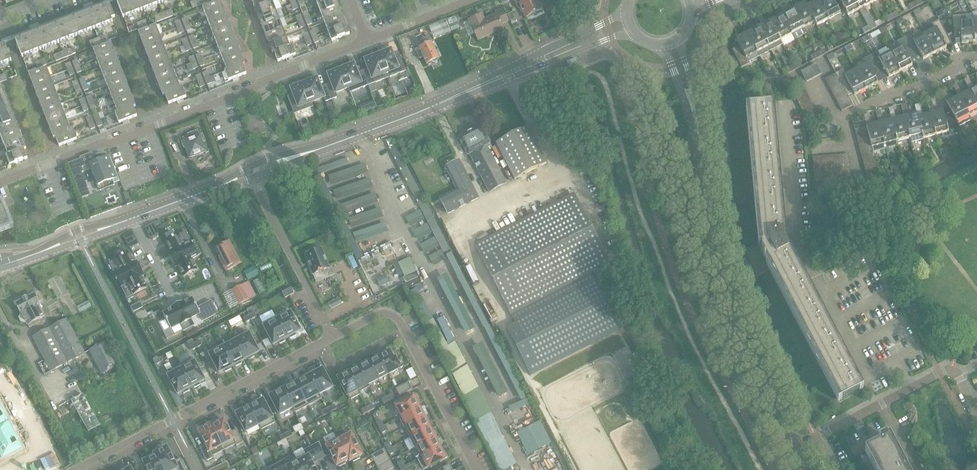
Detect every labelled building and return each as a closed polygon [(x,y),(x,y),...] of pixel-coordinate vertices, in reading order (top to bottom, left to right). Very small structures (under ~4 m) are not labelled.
[(138,0),(116,0),(124,19),(142,11),(138,0)] [(142,11),(160,5),(158,0),(138,0),(142,11)] [(255,9),(259,7),(267,4),(273,2),(272,0),(251,0),(255,9)] [(318,5),(321,14),(339,7),(336,0),(331,0),(318,5)] [(538,15),(541,13),(541,11),(542,11),(537,0),(516,0),(515,0),(519,9),(521,8),(526,18),(535,14),(538,15)] [(828,20),(841,14),(833,0),(819,0),(818,1),(828,20)] [(855,0),(840,0),(848,15),(860,9),(855,0)] [(860,9),(866,6),(872,3),(870,0),(855,0),(860,9)] [(87,10),(95,30),(113,23),(111,18),(115,17),(109,1),(87,10)] [(220,1),(203,8),(206,17),(224,10),(221,1),(220,1)] [(817,26),(828,20),(818,1),(807,7),(817,26)] [(259,7),(255,9),(258,18),(263,16),(270,13),(276,11),(273,2),(267,4),(259,7)] [(817,26),(807,7),(805,3),(793,9),(803,29),(815,23),(817,26)] [(866,6),(860,9),(869,26),(875,23),(866,6)] [(339,7),(321,14),(325,23),(343,16),(339,7)] [(792,35),(803,29),(793,9),(782,15),(792,35)] [(70,20),(77,37),(95,30),(87,10),(69,17),(70,20)] [(206,17),(210,26),(228,19),(224,10),(206,17)] [(501,24),(508,21),(503,10),(495,14),(496,16),(484,22),(481,16),(469,21),(478,40),(503,29),(501,24)] [(274,22),(280,20),(276,11),(270,13),(263,16),(258,18),(262,27),(266,25),(274,22)] [(770,21),(780,41),(782,45),(784,45),(794,40),(792,35),(782,15),(770,21)] [(325,23),(328,32),(346,25),(343,16),(325,23)] [(77,37),(70,20),(69,17),(51,24),(59,44),(77,37)] [(962,44),(975,43),(972,21),(962,23),(961,17),(952,18),(955,43),(955,40),(961,39),(962,44)] [(210,26),(213,35),(231,28),(228,19),(210,26)] [(266,25),(262,27),(265,36),(283,29),(280,20),(274,22),(266,25)] [(924,35),(935,54),(946,48),(944,44),(950,41),(951,44),(952,44),(939,20),(932,24),(935,29),(924,35)] [(759,27),(769,47),(771,51),(782,45),(780,41),(770,21),(759,27)] [(33,31),(34,34),(41,51),(59,44),(51,24),(33,31)] [(328,32),(333,45),(339,42),(338,39),(350,34),(346,25),(328,32)] [(142,42),(160,35),(156,26),(139,32),(138,32),(142,42)] [(747,33),(758,53),(760,57),(771,51),(769,47),(759,27),(747,33)] [(213,35),(217,44),(235,37),(231,28),(213,35)] [(281,40),(287,38),(283,29),(265,36),(269,44),(273,43),(281,40)] [(41,51),(34,34),(33,31),(15,38),(22,58),(41,51)] [(758,53),(747,33),(736,39),(739,46),(732,50),(741,68),(750,64),(747,58),(758,53)] [(904,39),(916,59),(921,56),(923,60),(935,54),(924,35),(915,40),(912,34),(904,39)] [(160,35),(142,42),(145,51),(163,44),(160,35)] [(409,43),(407,36),(397,40),(400,47),(407,44),(409,43)] [(217,44),(220,53),(238,46),(235,37),(217,44)] [(273,43),(269,44),(272,54),(275,53),(274,53),(276,52),(278,51),(284,49),(286,48),(290,47),(290,46),(287,38),(281,40),(273,43)] [(416,51),(420,59),(423,57),(427,64),(432,62),(434,63),(437,61),(438,59),(439,58),(429,38),(417,43),(420,49),(416,51)] [(890,53),(901,72),(912,66),(910,62),(916,59),(904,39),(898,42),(901,47),(890,53)] [(12,62),(4,42),(0,43),(0,66),(12,62)] [(97,59),(115,52),(111,43),(110,43),(93,50),(97,59)] [(163,44),(145,51),(149,60),(167,53),(163,44)] [(412,55),(407,44),(400,47),(404,58),(410,56),(412,55)] [(293,60),(292,57),(296,55),(292,45),(290,46),(290,47),(286,48),(284,49),(278,51),(276,52),(274,53),(275,53),(278,62),(282,61),(286,59),(287,62),(293,60)] [(220,53),(222,57),(224,62),(242,55),(238,46),(220,53)] [(378,55),(387,79),(406,71),(399,53),(393,56),(390,49),(383,51),(384,53),(378,55)] [(115,52),(97,59),(101,68),(118,61),(115,52)] [(870,57),(881,77),(887,74),(889,78),(901,72),(890,53),(881,58),(878,52),(870,57)] [(167,53),(149,60),(152,69),(170,62),(167,53)] [(224,62),(227,70),(227,71),(243,65),(245,64),(242,55),(224,62)] [(387,79),(378,55),(372,58),(371,56),(364,59),(368,69),(363,71),(369,86),(387,79)] [(856,71),(866,90),(878,84),(876,79),(881,77),(870,57),(863,60),(866,65),(856,71)] [(118,61),(101,68),(104,77),(122,70),(118,61)] [(170,62),(152,69),(156,78),(174,71),(170,62)] [(369,86),(363,71),(357,73),(353,63),(346,66),(347,67),(341,70),(348,88),(350,93),(369,86)] [(233,79),(234,83),(240,81),(238,77),(247,74),(243,65),(227,71),(227,70),(225,71),(229,81),(233,79)] [(821,75),(816,65),(802,73),(807,82),(821,75)] [(33,84),(50,77),(47,68),(29,75),(29,74),(29,75),(33,84)] [(122,70),(104,77),(107,86),(125,79),(122,70)] [(348,88),(341,70),(335,72),(334,70),(328,73),(332,83),(326,85),(332,100),(338,98),(336,93),(348,88)] [(866,90),(856,71),(847,75),(844,70),(836,74),(839,79),(842,85),(844,90),(847,94),(852,92),(854,96),(866,90)] [(174,71),(156,78),(159,87),(177,80),(174,71)] [(836,74),(825,79),(828,85),(839,79),(836,74)] [(50,77),(33,84),(36,93),(54,86),(50,77)] [(305,84),(312,103),(324,98),(326,102),(332,100),(326,85),(320,87),(316,77),(310,80),(310,82),(305,84)] [(125,79),(107,86),(111,95),(129,88),(125,79)] [(839,79),(828,85),(830,90),(842,85),(839,79)] [(177,80),(159,87),(163,96),(165,95),(181,89),(180,88),(177,80)] [(312,103),(305,84),(298,86),(297,84),(291,87),(293,94),(287,97),(294,114),(313,107),(312,103)] [(416,92),(414,85),(405,89),(408,95),(415,93),(415,92),(416,92)] [(842,85),(830,90),(833,95),(844,90),(842,85)] [(54,86),(36,93),(40,102),(57,95),(54,86)] [(178,104),(184,102),(183,99),(187,97),(183,87),(180,88),(181,89),(165,95),(169,104),(177,101),(178,104)] [(129,88),(111,95),(114,104),(132,97),(129,88)] [(807,94),(804,88),(793,94),(796,99),(807,94)] [(844,90),(833,95),(836,101),(847,95),(847,94),(844,90)] [(968,117),(976,113),(976,106),(969,91),(958,97),(968,117)] [(809,99),(807,94),(796,99),(799,105),(809,99)] [(9,104),(6,95),(0,97),(0,107),(3,106),(9,104)] [(57,95),(40,102),(43,111),(61,104),(57,95)] [(847,95),(836,101),(839,106),(850,101),(847,95)] [(132,97),(114,104),(118,112),(118,113),(134,107),(134,108),(136,107),(132,97)] [(968,117),(958,97),(947,103),(959,127),(970,121),(968,117)] [(812,104),(809,99),(799,105),(801,110),(812,104)] [(377,108),(374,101),(368,104),(371,110),(377,108)] [(850,101),(839,106),(842,111),(852,106),(850,101)] [(13,113),(9,104),(3,106),(0,107),(0,117),(7,115),(13,113)] [(61,104),(43,111),(46,120),(64,113),(61,104)] [(815,110),(812,104),(801,110),(804,115),(815,110)] [(841,401),(855,394),(861,391),(863,389),(793,255),(786,243),(774,106),(771,106),(771,105),(748,107),(761,244),(747,252),(758,274),(771,267),(841,401)] [(123,122),(124,125),(130,123),(128,120),(137,116),(134,108),(134,107),(118,113),(118,112),(115,113),(119,123),(123,122)] [(807,121),(818,115),(815,110),(804,115),(807,121)] [(931,114),(936,136),(949,133),(943,111),(931,114)] [(16,121),(13,113),(7,115),(0,117),(0,128),(3,127),(10,124),(16,121)] [(64,113),(46,120),(50,129),(68,122),(64,113)] [(885,145),(880,123),(871,126),(868,114),(863,115),(865,120),(863,121),(863,122),(853,124),(855,130),(866,127),(868,133),(869,139),(870,144),(871,148),(885,145)] [(905,117),(910,138),(922,135),(918,117),(917,114),(905,117)] [(936,136),(931,114),(918,117),(922,135),(923,139),(936,136)] [(910,138),(905,117),(892,120),(897,142),(910,138)] [(897,142),(892,120),(880,123),(885,145),(897,142)] [(19,130),(16,121),(10,124),(3,127),(0,128),(0,133),(2,137),(19,130)] [(68,122),(50,129),(52,134),(54,139),(56,138),(56,137),(71,131),(71,130),(68,122)] [(472,132),(468,134),(467,135),(465,134),(461,136),(461,138),(459,139),(468,156),(470,155),(489,192),(506,184),(487,146),(490,144),(481,127),(472,132)] [(528,127),(496,144),(515,180),(547,163),(528,127)] [(856,136),(868,133),(866,127),(855,130),(856,136)] [(5,146),(23,139),(19,130),(2,137),(5,146)] [(68,147),(74,145),(73,141),(77,140),(73,130),(71,130),(71,131),(56,137),(56,138),(59,147),(67,144),(68,147)] [(184,149),(186,148),(190,158),(206,152),(202,143),(205,142),(203,135),(199,136),(197,131),(188,134),(189,136),(183,138),(184,142),(182,143),(184,149)] [(858,142),(869,139),(868,133),(856,136),(858,142)] [(23,139),(5,146),(8,155),(24,149),(24,150),(27,149),(23,139)] [(859,148),(870,144),(869,139),(858,142),(859,148)] [(861,153),(872,150),(871,148),(870,144),(859,148),(861,153)] [(14,164),(15,167),(21,165),(20,162),(28,159),(24,150),(24,149),(8,155),(6,156),(10,166),(14,164)] [(862,159),(874,156),(872,150),(861,153),(862,159)] [(120,181),(119,180),(110,156),(109,156),(109,157),(104,159),(103,159),(102,154),(95,157),(94,157),(96,162),(90,164),(96,179),(100,190),(114,185),(114,183),(120,181)] [(864,165),(875,162),(874,156),(862,159),(864,165)] [(84,166),(81,159),(68,164),(79,193),(87,190),(80,173),(83,172),(82,167),(84,166)] [(431,203),(432,206),(441,201),(448,214),(479,198),(459,160),(445,168),(457,190),(440,199),(431,203)] [(865,171),(877,168),(875,162),(864,165),(865,171)] [(867,177),(878,173),(877,168),(865,171),(867,177)] [(868,182),(880,179),(878,173),(867,177),(868,182)] [(870,188),(881,185),(880,179),(868,182),(870,188)] [(574,194),(571,195),(476,245),(516,324),(506,329),(529,373),(619,327),(592,274),(607,266),(610,264),(602,249),(582,210),(574,194)] [(2,203),(0,204),(0,230),(11,226),(2,203)] [(828,206),(817,211),(820,217),(831,211),(828,206)] [(831,211),(820,217),(823,222),(834,217),(831,211)] [(836,222),(834,217),(823,222),(826,227),(836,222)] [(153,224),(145,228),(151,239),(158,235),(155,228),(161,225),(160,221),(153,224)] [(829,233),(839,227),(836,222),(826,227),(829,233)] [(839,227),(829,233),(831,238),(842,233),(839,227)] [(132,232),(124,236),(131,248),(139,244),(132,232)] [(179,235),(166,242),(171,252),(169,253),(170,256),(172,260),(194,249),(198,247),(194,240),(191,242),(185,232),(179,235)] [(842,233),(831,238),(834,243),(845,238),(842,233)] [(845,238),(834,243),(837,249),(847,243),(845,238)] [(221,256),(219,257),(226,272),(241,264),(229,241),(217,247),(221,256)] [(850,249),(847,243),(837,249),(840,254),(850,249)] [(194,249),(172,260),(175,265),(176,267),(178,266),(183,277),(197,270),(192,259),(198,256),(195,251),(194,249)] [(306,256),(309,263),(311,270),(310,270),(312,275),(313,274),(314,275),(317,283),(334,276),(331,268),(329,269),(322,249),(314,253),(313,250),(306,253),(307,255),(306,256)] [(129,253),(109,263),(115,273),(119,281),(141,270),(138,264),(137,262),(135,263),(129,253)] [(403,278),(408,289),(422,283),(410,258),(399,263),(405,277),(403,278)] [(248,281),(259,275),(255,266),(244,272),(248,281)] [(141,270),(119,281),(122,287),(127,298),(147,288),(142,277),(144,276),(143,274),(141,270)] [(385,274),(377,279),(380,286),(389,282),(385,274)] [(240,304),(249,300),(256,296),(249,282),(232,290),(240,304)] [(450,328),(427,283),(411,291),(434,336),(450,328)] [(35,295),(16,305),(21,314),(19,318),(21,322),(25,323),(26,323),(27,325),(28,325),(30,327),(37,324),(36,321),(45,316),(39,304),(43,302),(39,294),(35,296),(35,295)] [(191,318),(200,314),(203,321),(218,314),(211,301),(198,308),(192,298),(183,303),(183,302),(171,307),(172,309),(163,313),(171,329),(180,324),(181,326),(181,325),(184,331),(194,326),(191,320),(192,320),(191,318)] [(89,301),(77,307),(80,313),(92,307),(89,301)] [(141,302),(131,307),(134,313),(143,308),(141,302)] [(301,331),(291,313),(278,319),(277,317),(276,317),(287,338),(289,337),(290,339),(296,336),(295,334),(301,331)] [(287,338),(276,317),(263,324),(274,345),(279,342),(280,344),(286,341),(285,339),(287,338)] [(33,337),(51,372),(85,354),(67,319),(33,337)] [(259,353),(248,331),(235,338),(246,360),(248,358),(249,360),(255,357),(254,355),(259,353)] [(246,360),(235,338),(234,339),(235,341),(223,347),(222,345),(233,366),(235,365),(236,367),(242,364),(241,362),(246,360)] [(268,339),(263,341),(266,348),(272,345),(268,339)] [(90,351),(96,362),(102,374),(116,367),(104,344),(90,351)] [(233,366),(222,345),(208,352),(219,373),(224,371),(225,372),(231,369),(230,367),(233,366)] [(383,355),(379,357),(388,375),(401,368),(396,358),(394,359),(389,350),(382,353),(383,355)] [(374,357),(368,360),(378,380),(388,375),(379,357),(375,359),(374,357)] [(205,381),(193,358),(179,365),(191,388),(193,387),(194,388),(200,385),(199,383),(205,381)] [(378,380),(368,360),(362,363),(363,365),(359,367),(368,385),(378,380)] [(191,388),(179,365),(180,367),(167,373),(178,395),(183,392),(184,394),(190,391),(189,389),(191,388)] [(354,368),(348,371),(360,395),(361,395),(360,392),(369,387),(368,385),(359,367),(355,370),(354,368)] [(309,376),(319,395),(333,388),(323,369),(318,372),(317,370),(311,373),(312,375),(309,376)] [(350,400),(360,395),(348,371),(342,374),(343,376),(338,378),(350,400)] [(321,399),(309,376),(307,377),(306,375),(300,379),(301,380),(296,383),(308,406),(321,399)] [(308,406),(296,383),(292,385),(291,383),(285,387),(286,388),(283,389),(295,413),(305,408),(308,406)] [(396,389),(399,396),(412,389),(409,383),(396,389)] [(295,413),(283,389),(281,391),(280,389),(274,392),(275,394),(270,396),(280,415),(293,408),(295,413)] [(411,394),(395,402),(397,405),(413,397),(411,394)] [(399,417),(399,418),(419,407),(417,403),(419,402),(416,396),(413,397),(397,405),(396,406),(401,416),(399,417)] [(275,423),(263,400),(258,403),(257,401),(251,404),(252,406),(250,407),(262,430),(275,423)] [(100,426),(89,405),(66,417),(77,438),(100,426)] [(262,430),(250,407),(248,408),(247,406),(241,409),(241,411),(236,414),(246,433),(259,426),(261,430),(262,430)] [(399,418),(405,428),(426,417),(423,411),(421,412),(419,407),(399,418)] [(0,410),(0,427),(9,422),(8,422),(6,418),(7,417),(4,411),(2,412),(1,410),(0,410)] [(405,428),(410,438),(430,428),(428,423),(429,423),(426,417),(405,428)] [(222,419),(215,423),(216,424),(212,426),(211,425),(224,451),(236,445),(237,446),(243,443),(237,430),(230,433),(224,420),(223,421),(222,419)] [(540,421),(518,433),(529,455),(551,444),(552,443),(540,421)] [(0,427),(0,443),(15,436),(14,433),(15,433),(15,432),(12,426),(10,427),(8,423),(9,423),(9,422),(0,427)] [(224,451),(211,425),(209,426),(208,424),(201,428),(201,430),(199,431),(206,445),(200,448),(207,461),(214,458),(213,457),(224,451)] [(410,438),(415,448),(437,437),(434,431),(432,432),(430,428),(410,438)] [(362,456),(351,434),(339,440),(338,438),(350,462),(352,461),(353,462),(360,458),(359,457),(362,456)] [(0,443),(0,460),(22,449),(19,444),(21,443),(18,437),(17,437),(16,438),(15,436),(0,443)] [(418,459),(440,448),(438,444),(440,443),(437,437),(415,448),(415,449),(417,447),(422,457),(418,459)] [(350,462),(338,438),(326,444),(337,466),(338,466),(339,467),(346,464),(345,462),(349,460),(350,462)] [(893,438),(889,440),(868,450),(878,469),(910,469),(893,438)] [(318,444),(312,447),(318,460),(325,457),(318,444)] [(180,459),(175,462),(172,456),(171,456),(167,447),(164,449),(163,447),(156,451),(157,453),(155,454),(163,469),(186,469),(180,459)] [(313,463),(318,460),(312,447),(305,451),(307,454),(296,459),(302,469),(316,469),(313,463)] [(440,448),(418,459),(423,469),(447,458),(444,451),(442,452),(440,448)] [(390,461),(384,449),(371,456),(377,468),(390,461)] [(155,454),(154,454),(155,456),(152,458),(151,456),(144,460),(145,461),(144,462),(147,469),(148,469),(163,469),(155,454)] [(296,459),(286,465),(284,461),(278,465),(281,469),(302,469),(296,459)] [(378,468),(379,469),(389,469),(394,468),(391,461),(378,468)]
